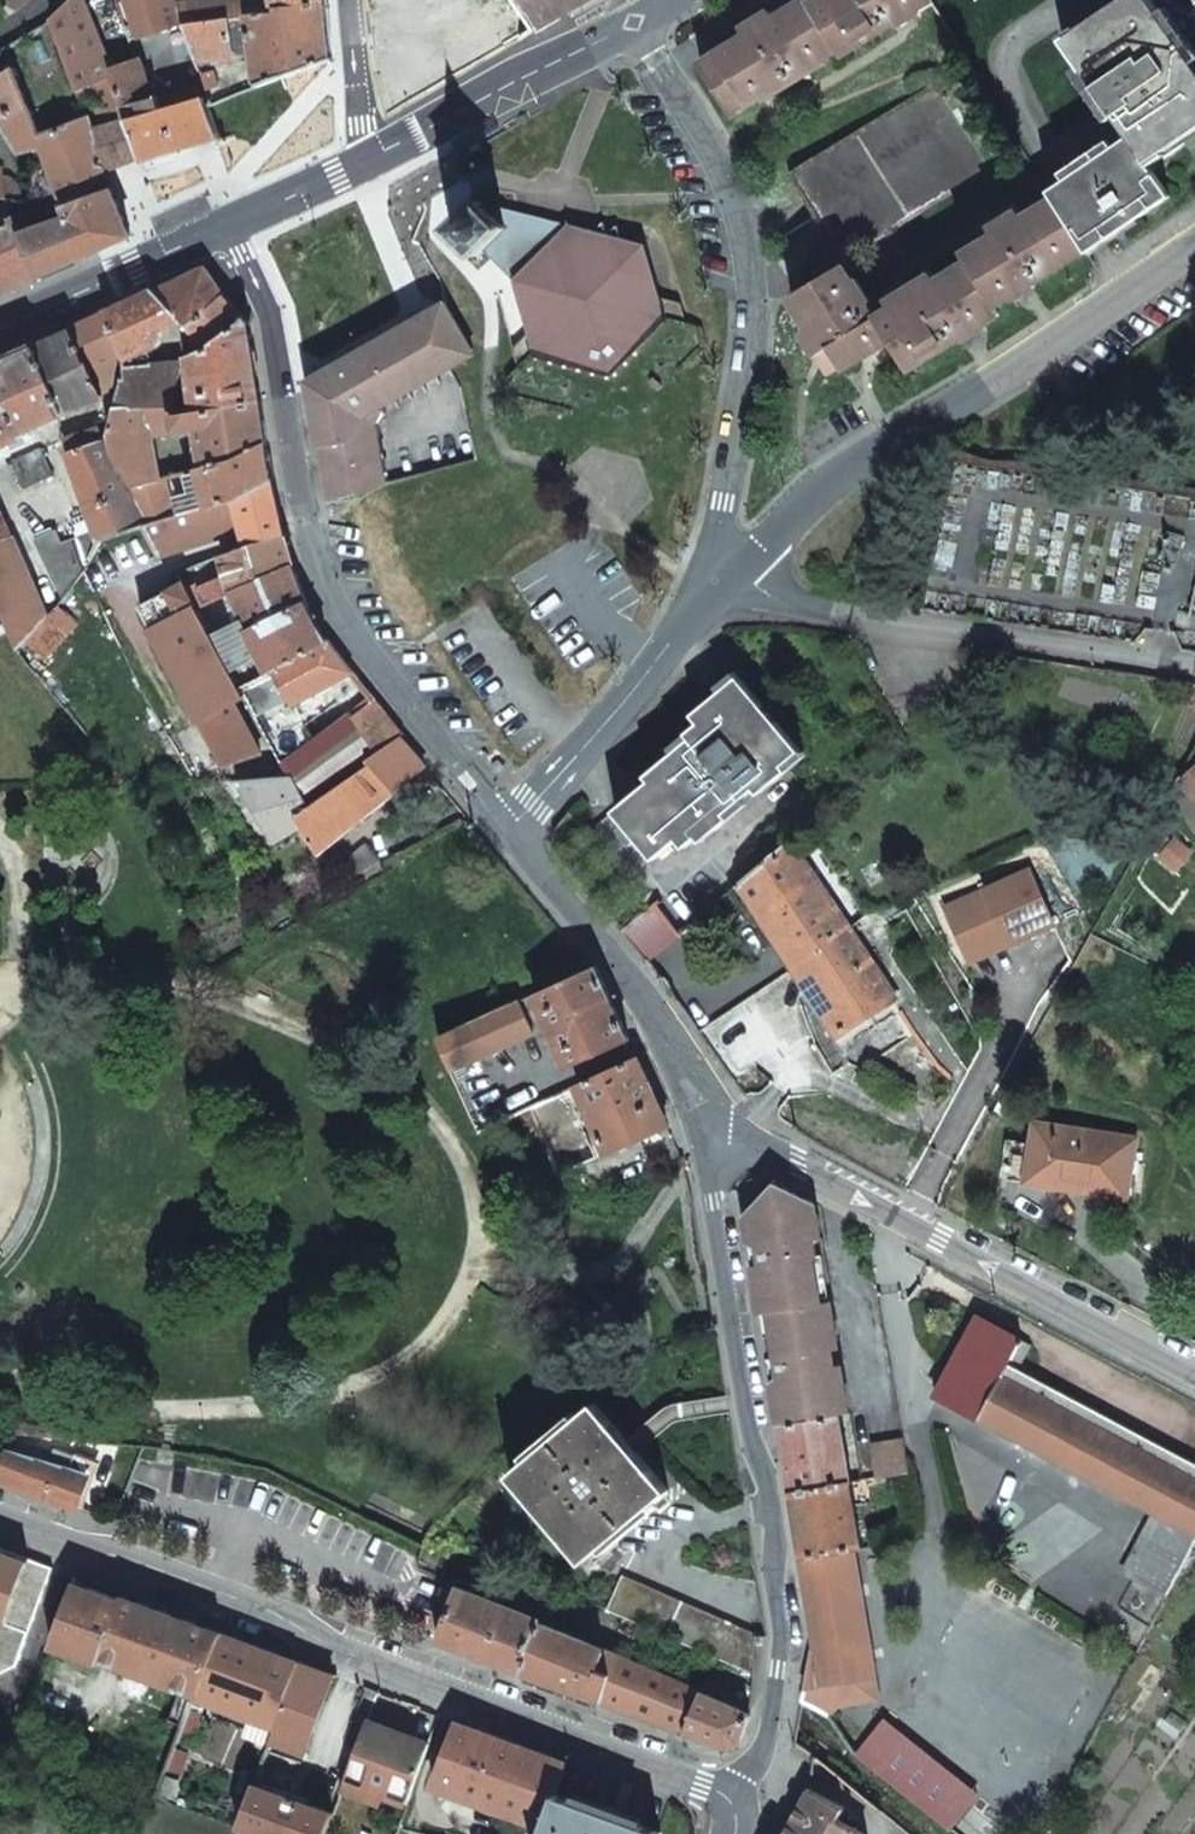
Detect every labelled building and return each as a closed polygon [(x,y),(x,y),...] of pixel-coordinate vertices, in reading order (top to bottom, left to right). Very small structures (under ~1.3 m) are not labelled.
[(83,0),(69,0),(62,7),(49,18),(63,52),(61,53),(76,92),(111,79),(116,92),(121,104),(122,108),(146,101),(151,112),(129,119),(142,159),(217,137),(205,102),(204,97),(166,108),(161,94),(151,98),(136,61),(110,68),(83,0)] [(182,23),(175,0),(130,0),(142,36),(182,23)] [(327,6),(326,0),(222,0),(213,1),(179,7),(184,22),(327,6)] [(512,47),(536,32),(514,0),(483,0),(512,47)] [(536,32),(591,0),(514,0),(536,32)] [(918,11),(934,2),(932,0),(816,0),(810,4),(807,0),(804,0),(768,22),(763,15),(747,24),(751,32),(697,63),(730,117),(760,99),(762,102),(823,65),(822,62),(837,53),(841,59),(895,26),(897,29),(921,15),(918,11)] [(1060,41),(1127,140),(1050,193),(1055,200),(1086,252),(1087,253),(1167,199),(1149,173),(1166,161),(1163,158),(1194,137),(1194,0),(1120,0),(1060,41)] [(259,82),(331,56),(327,6),(184,22),(196,59),(233,56),(232,53),(255,51),(259,82)] [(97,142),(93,129),(95,128),(91,118),(68,124),(69,126),(40,135),(12,67),(10,68),(0,75),(0,123),(19,152),(42,146),(65,203),(110,185),(105,169),(106,169),(97,142)] [(219,84),(214,69),(199,74),(201,82),(203,90),(219,84)] [(76,92),(81,105),(116,92),(111,79),(76,92)] [(203,90),(201,82),(161,94),(166,108),(204,97),(206,97),(203,90)] [(789,175),(843,262),(992,171),(967,131),(972,127),(960,108),(954,111),(939,86),(789,175)] [(122,108),(126,119),(129,119),(151,112),(146,101),(122,108)] [(126,119),(122,108),(121,104),(108,109),(114,123),(126,119)] [(142,159),(129,119),(126,119),(114,123),(95,128),(93,129),(97,142),(106,169),(142,159)] [(22,201),(12,180),(10,178),(7,177),(5,176),(2,176),(0,168),(0,200),(4,199),(22,201)] [(57,222),(74,261),(130,236),(110,185),(65,203),(70,217),(57,222)] [(417,193),(402,202),(410,213),(425,205),(417,193)] [(74,261),(57,222),(37,229),(27,201),(22,201),(4,199),(9,211),(13,219),(38,278),(74,261)] [(1086,252),(1055,200),(1020,221),(1015,213),(999,223),(1004,230),(964,255),(969,262),(932,284),(927,277),(910,287),(915,294),(876,318),(867,303),(871,301),(857,279),(854,280),(844,266),(792,298),(814,335),(807,339),(829,374),(842,367),(844,370),(891,342),(908,369),(962,337),(963,340),(986,326),(984,323),(998,315),(994,307),(1009,298),(1012,300),(1034,286),(1033,284),(1086,252)] [(514,281),(528,335),(512,349),(518,368),(506,379),(508,383),(514,400),(624,427),(705,348),(701,329),(686,324),(679,303),(660,297),(644,245),(620,239),(617,227),(607,234),(604,223),(595,231),(568,224),(561,237),(503,224),(493,215),(481,202),(452,231),(481,258),(488,252),(491,256),(514,281)] [(503,208),(493,215),(503,224),(561,237),(568,224),(533,222),(503,208)] [(38,278),(13,219),(0,225),(0,295),(38,278)] [(223,293),(206,269),(157,292),(178,314),(177,315),(208,347),(245,318),(223,293)] [(178,314),(157,292),(105,315),(122,351),(124,355),(124,357),(157,339),(159,334),(158,328),(177,315),(178,314)] [(474,347),(446,302),(414,320),(418,326),(308,388),(322,467),(325,466),(333,504),(336,503),(389,484),(379,427),(385,413),(384,407),(451,369),(449,363),(474,347)] [(122,351),(105,315),(35,346),(64,412),(64,414),(104,396),(101,390),(90,366),(116,353),(122,351)] [(245,318),(208,347),(189,355),(189,362),(195,407),(261,404),(250,324),(245,318)] [(418,326),(414,320),(311,378),(306,381),(308,388),(418,326)] [(35,346),(0,362),(0,447),(21,437),(24,432),(64,414),(64,412),(35,346)] [(101,390),(112,385),(116,353),(90,366),(101,390)] [(174,409),(182,362),(122,367),(117,394),(114,412),(174,409)] [(174,409),(195,407),(189,362),(182,362),(174,409)] [(231,463),(268,447),(261,404),(195,407),(174,409),(114,412),(114,414),(111,431),(111,438),(133,486),(161,480),(149,433),(173,429),(176,431),(198,427),(203,470),(231,463)] [(102,430),(111,431),(114,414),(102,413),(99,423),(98,429),(101,428),(102,430)] [(63,441),(67,453),(106,439),(102,430),(101,428),(98,429),(63,441)] [(106,439),(67,453),(78,484),(83,497),(88,508),(131,494),(106,439)] [(211,506),(274,485),(268,447),(231,463),(203,470),(201,470),(210,505),(211,506)] [(13,465),(17,475),(24,491),(54,478),(41,448),(11,461),(13,465)] [(17,475),(13,465),(7,468),(11,478),(17,475)] [(201,470),(188,473),(198,509),(210,505),(201,470)] [(161,480),(133,486),(136,493),(146,514),(152,525),(178,516),(166,479),(161,480)] [(245,526),(252,544),(287,536),(274,485),(211,506),(210,505),(198,509),(182,515),(178,516),(152,525),(147,527),(146,527),(146,528),(159,554),(245,526)] [(146,527),(147,527),(131,494),(88,508),(90,514),(104,542),(146,528),(146,527)] [(19,650),(46,621),(47,620),(0,517),(0,609),(19,650)] [(252,544),(221,556),(228,577),(201,591),(207,607),(234,593),(294,565),(287,536),(252,544)] [(294,565),(234,593),(251,633),(307,605),(294,565)] [(185,587),(184,588),(171,595),(181,615),(153,631),(216,749),(219,748),(230,766),(274,750),(241,688),(227,664),(220,650),(198,611),(185,587)] [(269,673),(328,640),(321,631),(307,605),(251,633),(220,650),(227,664),(258,648),(269,673)] [(302,703),(354,672),(328,640),(269,673),(241,688),(274,750),(281,763),(283,765),(320,737),(302,703)] [(227,664),(241,688),(269,673),(258,648),(227,664)] [(791,774),(786,768),(803,754),(740,679),(695,716),(702,725),(689,736),(695,742),(650,777),(655,782),(617,813),(656,861),(679,842),(686,849),(699,839),(703,845),(733,821),(728,815),(756,792),(761,798),(791,774)] [(401,739),(406,735),(377,699),(355,715),(354,712),(329,731),(320,737),(283,765),(289,776),(294,776),(311,806),(373,767),(369,763),(401,739)] [(322,720),(329,731),(354,712),(350,708),(345,712),(340,706),(322,720)] [(369,763),(373,767),(396,795),(426,770),(401,739),(369,763)] [(373,767),(311,806),(296,816),(302,826),(319,855),(396,795),(373,767)] [(1182,780),(1194,793),(1194,767),(1182,780)] [(289,776),(236,781),(274,842),(302,826),(296,816),(311,806),(294,776),(289,776)] [(821,950),(850,931),(792,843),(759,869),(761,871),(743,886),(744,887),(743,888),(798,971),(810,963),(824,955),(821,950)] [(282,855),(272,863),(285,881),(295,873),(282,855)] [(1031,869),(947,908),(964,946),(1003,928),(1011,946),(1057,925),(1031,869)] [(1003,928),(964,946),(973,964),(1011,946),(1003,928)] [(810,963),(798,971),(841,1039),(897,1002),(850,931),(821,950),(824,955),(810,963)] [(596,967),(543,992),(439,1041),(451,1072),(548,1025),(568,1068),(630,1041),(596,967)] [(607,1154),(668,1126),(638,1060),(596,1079),(576,1088),(581,1097),(607,1154)] [(1033,1122),(1030,1143),(1024,1181),(1126,1196),(1135,1138),(1033,1122)] [(596,1159),(584,1134),(547,1151),(560,1176),(579,1167),(590,1162),(596,1159)] [(1007,1179),(1024,1181),(1030,1143),(1004,1140),(1003,1151),(1011,1153),(1007,1179)] [(849,1414),(850,1413),(815,1195),(786,1179),(768,1183),(746,1210),(750,1238),(759,1237),(763,1261),(754,1262),(762,1310),(770,1308),(781,1373),(774,1381),(781,1425),(839,1415),(845,1414),(849,1414)] [(763,1261),(759,1237),(750,1238),(754,1262),(763,1261)] [(781,1373),(770,1308),(762,1310),(774,1381),(781,1373)] [(1008,1362),(1020,1341),(976,1317),(934,1394),(1155,1514),(1194,1536),(1194,1464),(1008,1362)] [(595,1402),(510,1474),(583,1561),(651,1504),(658,1513),(670,1503),(663,1494),(669,1489),(650,1466),(644,1471),(608,1428),(613,1423),(595,1402)] [(791,1492),(849,1483),(839,1415),(781,1425),(791,1492)] [(67,1475),(72,1462),(10,1437),(9,1444),(7,1452),(67,1475)] [(877,1478),(909,1474),(903,1441),(871,1447),(877,1478)] [(67,1475),(7,1452),(5,1458),(0,1471),(0,1476),(77,1505),(94,1462),(73,1459),(72,1462),(67,1475)] [(871,1504),(867,1480),(861,1481),(849,1483),(791,1492),(801,1555),(853,1548),(853,1549),(861,1548),(854,1507),(871,1504)] [(1166,1595),(1194,1538),(1194,1536),(1155,1514),(1124,1571),(1166,1595)] [(853,1548),(801,1555),(813,1638),(804,1687),(824,1716),(837,1706),(877,1700),(873,1676),(853,1549),(853,1548)] [(54,1570),(0,1549),(0,1668),(14,1661),(54,1570)] [(621,1577),(606,1610),(757,1677),(763,1641),(621,1577)] [(101,1657),(200,1694),(224,1633),(124,1596),(122,1602),(109,1598),(100,1594),(92,1590),(84,1585),(76,1580),(64,1612),(50,1646),(98,1664),(101,1657)] [(520,1671),(539,1622),(459,1587),(439,1640),(520,1671)] [(600,1701),(619,1657),(539,1622),(520,1671),(580,1694),(584,1696),(590,1698),(592,1698),(600,1701)] [(276,1723),(299,1661),(224,1633),(200,1694),(201,1694),(276,1723)] [(619,1657),(600,1701),(684,1731),(701,1694),(619,1657)] [(335,1675),(299,1661),(276,1723),(278,1723),(239,1827),(258,1833),(325,1833),(333,1814),(287,1797),(287,1773),(276,1773),(286,1749),(305,1756),(314,1736),(335,1675)] [(53,1664),(32,1724),(74,1741),(68,1759),(101,1773),(108,1754),(96,1741),(97,1737),(80,1730),(95,1689),(58,1676),(61,1667),(53,1664)] [(364,1730),(368,1721),(378,1693),(361,1687),(336,1753),(353,1760),(364,1730)] [(739,1743),(749,1715),(701,1694),(684,1731),(729,1747),(739,1743)] [(197,1725),(201,1714),(194,1711),(180,1745),(192,1749),(201,1727),(197,1725)] [(383,1738),(396,1731),(368,1721),(364,1730),(383,1738)] [(556,1791),(567,1761),(459,1721),(434,1787),(435,1788),(479,1803),(475,1813),(494,1820),(498,1810),(509,1814),(502,1833),(540,1833),(556,1791)] [(411,1798),(430,1751),(411,1744),(413,1738),(396,1731),(383,1738),(364,1730),(353,1760),(348,1775),(388,1790),(411,1798)] [(430,1751),(432,1745),(413,1738),(411,1744),(430,1751)] [(384,1801),(388,1790),(348,1775),(343,1786),(384,1801)] [(837,1819),(844,1807),(810,1787),(786,1833),(865,1833),(837,1819)] [(540,1833),(663,1833),(664,1830),(556,1791),(540,1833)]
